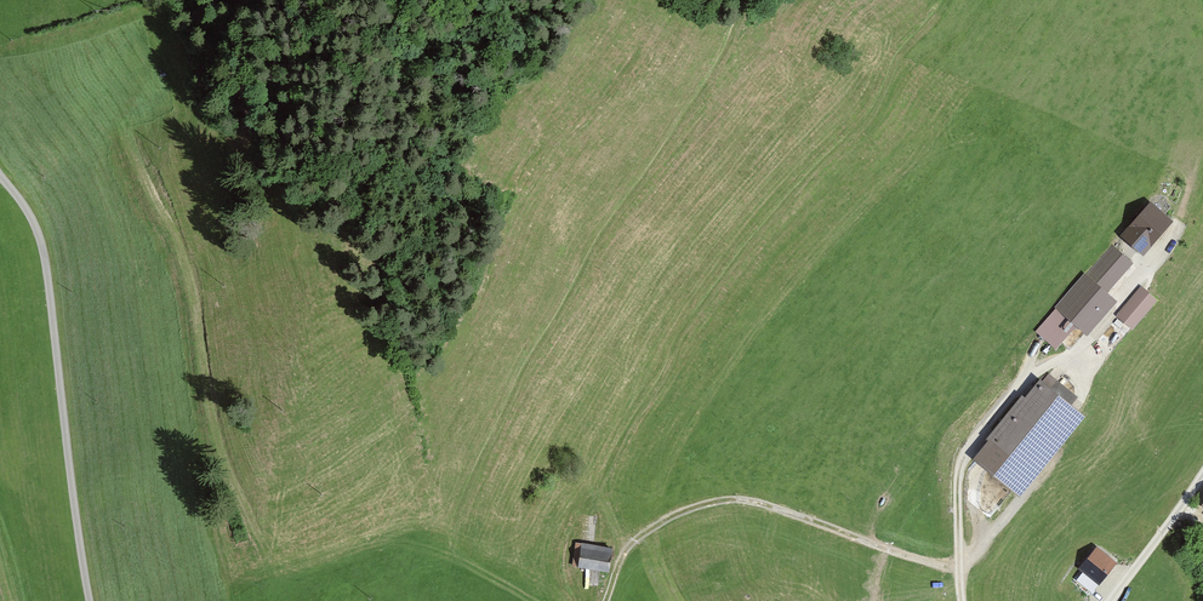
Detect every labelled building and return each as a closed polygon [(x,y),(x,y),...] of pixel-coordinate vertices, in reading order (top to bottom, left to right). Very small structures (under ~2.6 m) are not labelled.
[(1176,223),(1154,204),(1122,236),(1143,257),(1176,223)] [(1132,266),(1117,248),(1093,278),(1084,271),(1038,332),(1054,349),(1073,327),(1082,336),(1120,306),(1108,294),(1132,266)] [(1163,306),(1146,292),(1121,324),(1139,335),(1163,306)] [(1085,412),(1041,377),(974,457),(1018,492),(1085,412)] [(1115,560),(1097,545),(1070,576),(1092,590),(1115,560)] [(615,551),(578,546),(575,571),(612,575),(615,551)]
